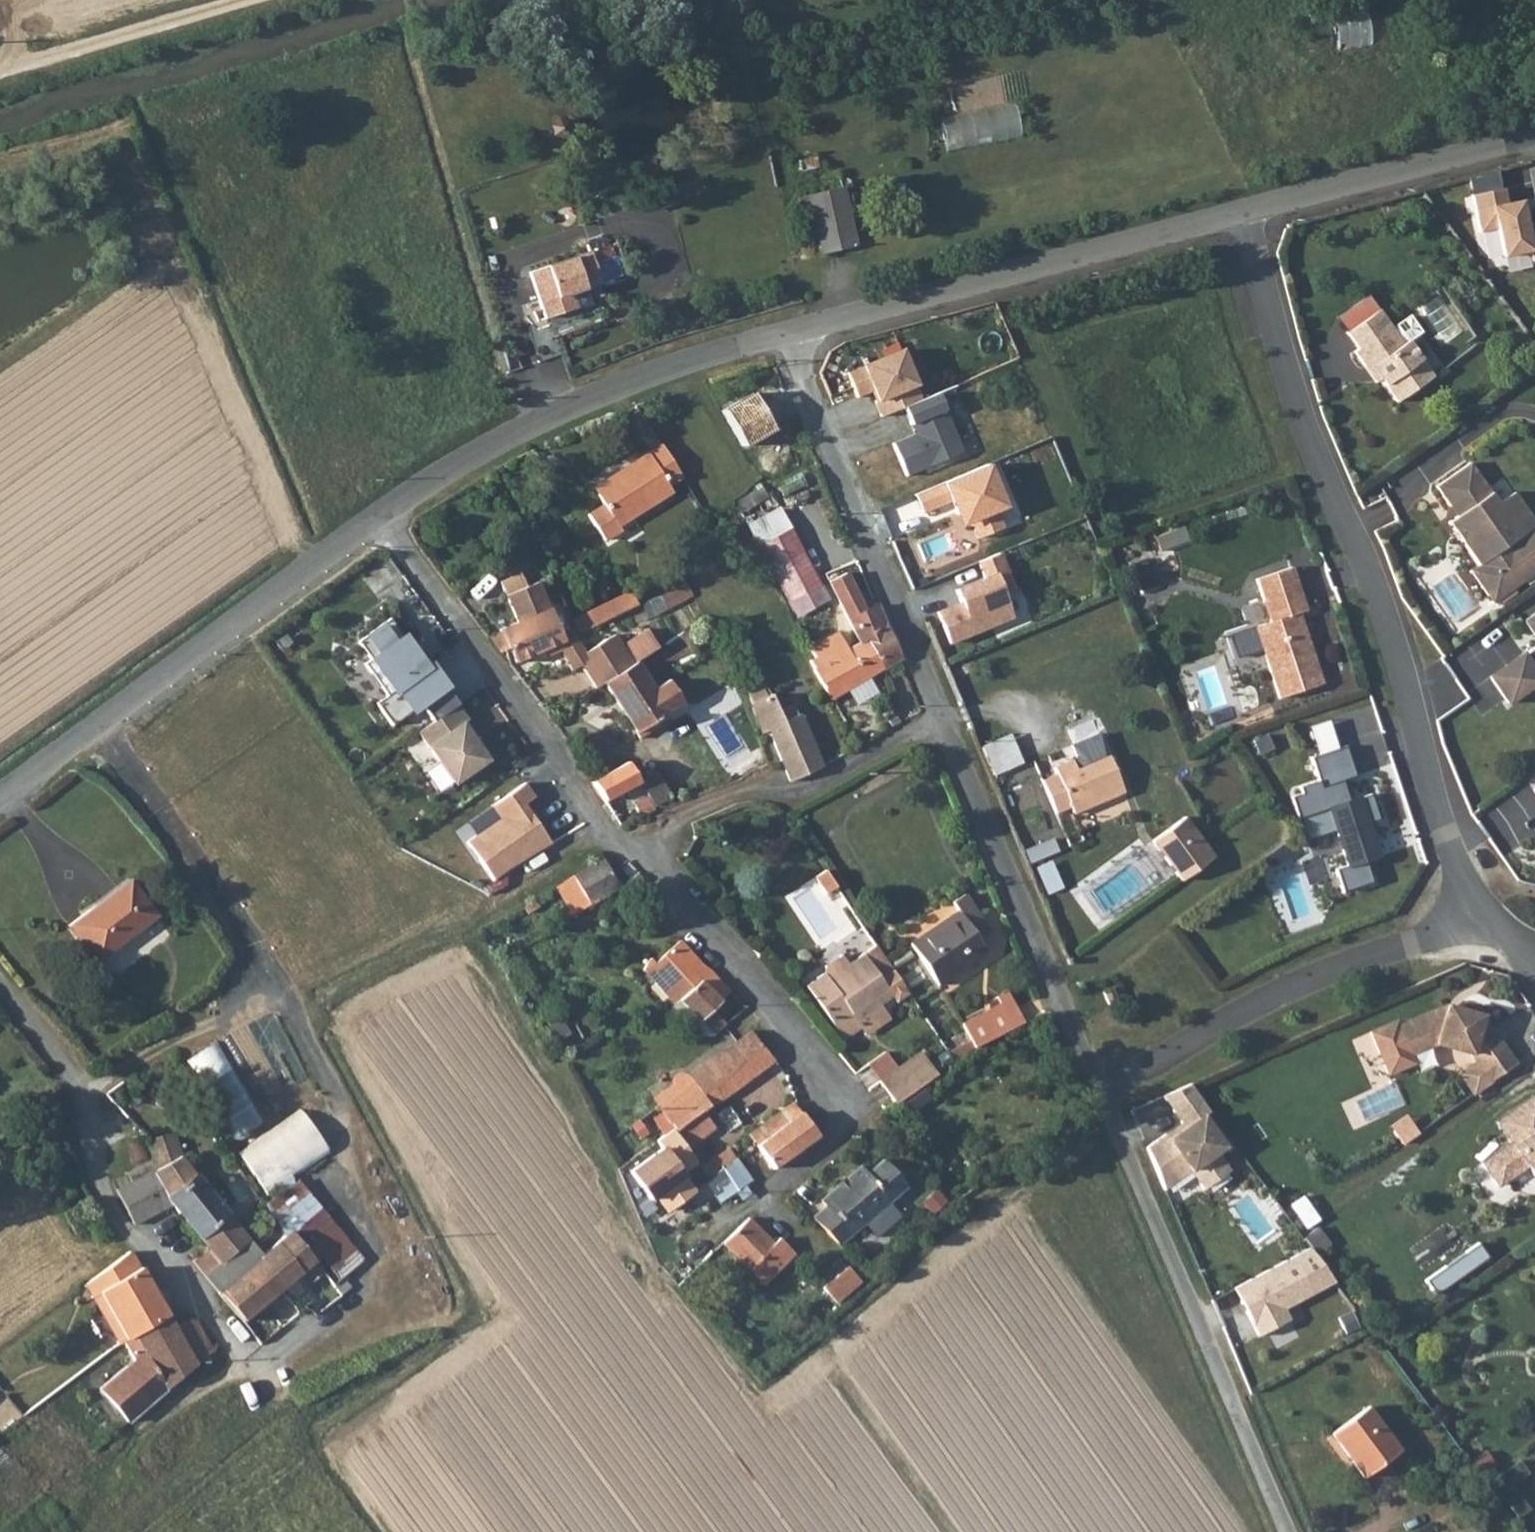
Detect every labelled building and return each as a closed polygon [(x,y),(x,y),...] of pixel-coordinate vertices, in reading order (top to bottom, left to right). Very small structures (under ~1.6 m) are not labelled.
[(1339,9),(1342,51),(1376,48),(1373,6),(1339,9)] [(1023,106),(946,114),(949,147),(1027,139),(1023,106)] [(847,192),(804,203),(806,213),(817,210),(830,258),(862,250),(847,192)] [(609,251),(590,256),(600,287),(619,281),(609,251)] [(569,296),(600,287),(590,256),(531,275),(545,320),(574,311),(569,296)] [(1338,318),(1348,333),(1379,312),(1370,297),(1338,318)] [(1392,331),(1379,312),(1348,333),(1359,349),(1354,353),(1364,368),(1369,365),(1380,381),(1395,405),(1432,380),(1408,343),(1420,335),(1410,319),(1392,331)] [(849,376),(860,401),(875,394),(879,403),(877,404),(884,420),(906,410),(925,402),(903,353),(849,376)] [(1369,365),(1364,368),(1374,385),(1380,381),(1369,365)] [(896,447),(910,479),(966,455),(941,395),(925,402),(906,410),(914,427),(916,426),(920,436),(896,447)] [(664,443),(623,469),(627,476),(599,493),(605,504),(592,513),(607,538),(622,529),(619,525),(673,492),(669,486),(684,476),(664,443)] [(599,493),(627,476),(623,469),(595,487),(599,493)] [(1478,571),(1488,564),(1510,596),(1534,579),(1534,529),(1514,498),(1498,509),(1470,469),(1436,492),(1449,511),(1456,512),(1461,519),(1457,522),(1448,528),(1478,571)] [(769,500),(763,491),(737,506),(742,515),(769,500)] [(750,529),(761,549),(794,530),(782,510),(750,529)] [(824,586),(794,530),(761,549),(791,605),(824,586)] [(1018,595),(1002,557),(981,566),(988,582),(959,594),(964,606),(941,616),(954,647),(1015,621),(1007,600),(1018,595)] [(1492,609),(1510,596),(1488,564),(1478,571),(1470,577),(1492,609)] [(1258,632),(1281,704),(1324,689),(1301,619),(1308,616),(1295,572),(1259,584),(1273,627),(1258,632)] [(853,629),(861,646),(870,641),(887,669),(902,662),(879,606),(867,612),(850,573),(837,577),(832,580),(853,629)] [(606,684),(637,666),(618,636),(587,655),(575,636),(566,640),(542,583),(509,597),(521,623),(503,631),(505,634),(491,640),(501,653),(507,650),(515,665),(545,652),(547,658),(563,650),(574,672),(583,667),(597,690),(606,684)] [(670,608),(696,596),(691,584),(664,596),(670,608)] [(833,602),(824,586),(791,605),(799,620),(833,602)] [(575,621),(581,636),(625,614),(639,607),(632,593),(575,621)] [(427,668),(391,618),(359,641),(372,658),(365,663),(388,695),(377,703),(392,725),(425,702),(437,720),(419,733),(454,783),(493,756),(481,738),(474,743),(462,726),(468,721),(458,706),(459,705),(447,687),(448,686),(433,664),(427,668)] [(1522,628),(1534,648),(1534,619),(1522,628)] [(887,669),(870,641),(861,646),(815,672),(833,701),(887,669)] [(1522,661),(1521,660),(1488,683),(1506,710),(1534,690),(1534,652),(1522,661)] [(654,725),(669,715),(655,691),(638,665),(637,666),(606,684),(642,741),(657,731),(654,725)] [(670,682),(655,691),(669,715),(685,705),(670,682)] [(771,732),(788,722),(776,694),(771,695),(771,694),(752,699),(763,736),(771,732)] [(771,732),(794,783),(825,767),(801,716),(788,722),(771,732)] [(891,724),(894,730),(903,726),(900,719),(891,724)] [(986,745),(998,775),(1027,763),(1015,733),(986,745)] [(1077,752),(1082,764),(1059,774),(1062,782),(1048,788),(1061,821),(1076,815),(1078,819),(1129,798),(1104,740),(1077,752)] [(1346,751),(1311,763),(1318,786),(1300,791),(1302,798),(1291,802),(1299,824),(1330,814),(1349,870),(1336,875),(1344,898),(1374,888),(1366,865),(1379,861),(1368,829),(1380,825),(1371,799),(1350,806),(1343,786),(1357,781),(1346,751)] [(607,801),(643,784),(642,782),(632,765),(595,783),(607,801)] [(643,784),(651,799),(657,809),(674,799),(658,774),(642,782),(643,784)] [(536,797),(526,783),(492,806),(501,819),(468,842),(495,880),(553,845),(525,805),(536,797)] [(659,813),(657,809),(651,799),(637,807),(643,819),(659,813)] [(625,813),(631,825),(643,819),(637,807),(625,813)] [(1190,819),(1157,843),(1186,884),(1219,860),(1190,819)] [(623,888),(605,860),(558,888),(577,916),(623,888)] [(93,909),(66,929),(93,966),(154,920),(128,885),(94,911),(93,909)] [(962,910),(914,942),(942,983),(989,952),(971,924),(982,917),(967,895),(957,902),(962,910)] [(531,906),(526,909),(530,915),(535,912),(531,906)] [(665,991),(677,1007),(682,1003),(688,998),(680,987),(702,966),(681,942),(656,963),(670,987),(665,991)] [(844,1036),(861,1025),(852,1012),(875,998),(878,1004),(892,995),(882,977),(898,966),(881,942),(851,961),(844,950),(830,959),(827,970),(808,981),(844,1036)] [(707,980),(713,974),(702,966),(680,987),(688,998),(682,1003),(700,1021),(724,999),(707,980)] [(707,980),(724,999),(731,993),(713,974),(707,980)] [(1113,987),(1102,992),(1107,1005),(1118,1000),(1113,987)] [(967,1025),(978,1048),(1025,1024),(1009,993),(998,999),(1002,1007),(967,1025)] [(887,1018),(878,1004),(875,998),(852,1012),(861,1025),(866,1032),(887,1018)] [(1447,1005),(1398,1026),(1411,1056),(1437,1043),(1473,1054),(1481,1067),(1506,1048),(1483,1015),(1447,1005)] [(706,1111),(777,1061),(755,1033),(723,1052),(727,1057),(719,1062),(715,1057),(687,1076),(681,1071),(675,1073),(673,1082),(679,1091),(657,1105),(674,1129),(697,1163),(710,1181),(739,1161),(706,1111)] [(1370,1067),(1383,1061),(1370,1034),(1358,1040),(1370,1067)] [(241,1138),(269,1121),(221,1042),(193,1059),(241,1138)] [(868,1067),(880,1084),(897,1072),(885,1055),(868,1067)] [(880,1084),(897,1107),(938,1077),(921,1055),(897,1072),(880,1084)] [(1191,1085),(1164,1097),(1184,1122),(1155,1143),(1182,1178),(1194,1169),(1208,1187),(1233,1168),(1219,1149),(1226,1145),(1204,1116),(1210,1110),(1191,1085)] [(928,1092),(909,1105),(915,1113),(934,1100),(928,1092)] [(1534,1097),(1497,1123),(1512,1143),(1483,1163),(1499,1185),(1527,1165),(1534,1176),(1534,1175),(1534,1098),(1534,1097)] [(757,1145),(803,1114),(799,1109),(754,1140),(757,1145)] [(775,1170),(819,1139),(803,1114),(757,1145),(775,1170)] [(697,1163),(674,1129),(662,1136),(669,1145),(637,1168),(657,1196),(662,1192),(678,1214),(693,1204),(678,1181),(684,1177),(682,1174),(697,1163)] [(175,1141),(151,1155),(153,1159),(158,1168),(181,1155),(185,1153),(175,1141)] [(181,1155),(158,1168),(151,1172),(175,1203),(210,1250),(195,1262),(209,1280),(251,1245),(252,1243),(181,1155)] [(139,1179),(151,1172),(158,1168),(153,1159),(133,1170),(139,1179)] [(839,1244),(874,1217),(891,1204),(912,1188),(890,1159),(869,1174),(865,1169),(824,1201),(828,1207),(813,1219),(839,1244)] [(720,1203),(752,1181),(739,1161),(710,1181),(707,1183),(720,1203)] [(151,1172),(139,1179),(129,1185),(113,1193),(133,1228),(175,1203),(151,1172)] [(900,1214),(891,1204),(874,1217),(883,1228),(900,1214)] [(304,1272),(323,1295),(366,1259),(324,1210),(280,1244),(304,1272)] [(775,1244),(752,1219),(725,1246),(765,1285),(796,1254),(779,1240),(775,1244)] [(252,1243),(251,1245),(209,1280),(243,1323),(304,1272),(280,1244),(278,1242),(263,1257),(252,1243)] [(134,1335),(170,1314),(134,1250),(91,1281),(123,1342),(134,1335)] [(1295,1257),(1234,1286),(1259,1336),(1291,1320),(1285,1309),(1313,1295),(1295,1257)] [(846,1267),(823,1290),(838,1304),(860,1281),(846,1267)] [(304,1272),(243,1323),(262,1344),(323,1295),(304,1272)] [(150,1376),(187,1345),(180,1332),(170,1314),(134,1335),(150,1376)] [(216,1352),(197,1319),(180,1332),(187,1345),(200,1366),(205,1362),(216,1352)] [(101,1389),(129,1426),(200,1366),(187,1345),(150,1376),(134,1335),(123,1342),(133,1362),(101,1389)] [(1368,1407),(1331,1433),(1362,1476),(1399,1450),(1368,1407)]
